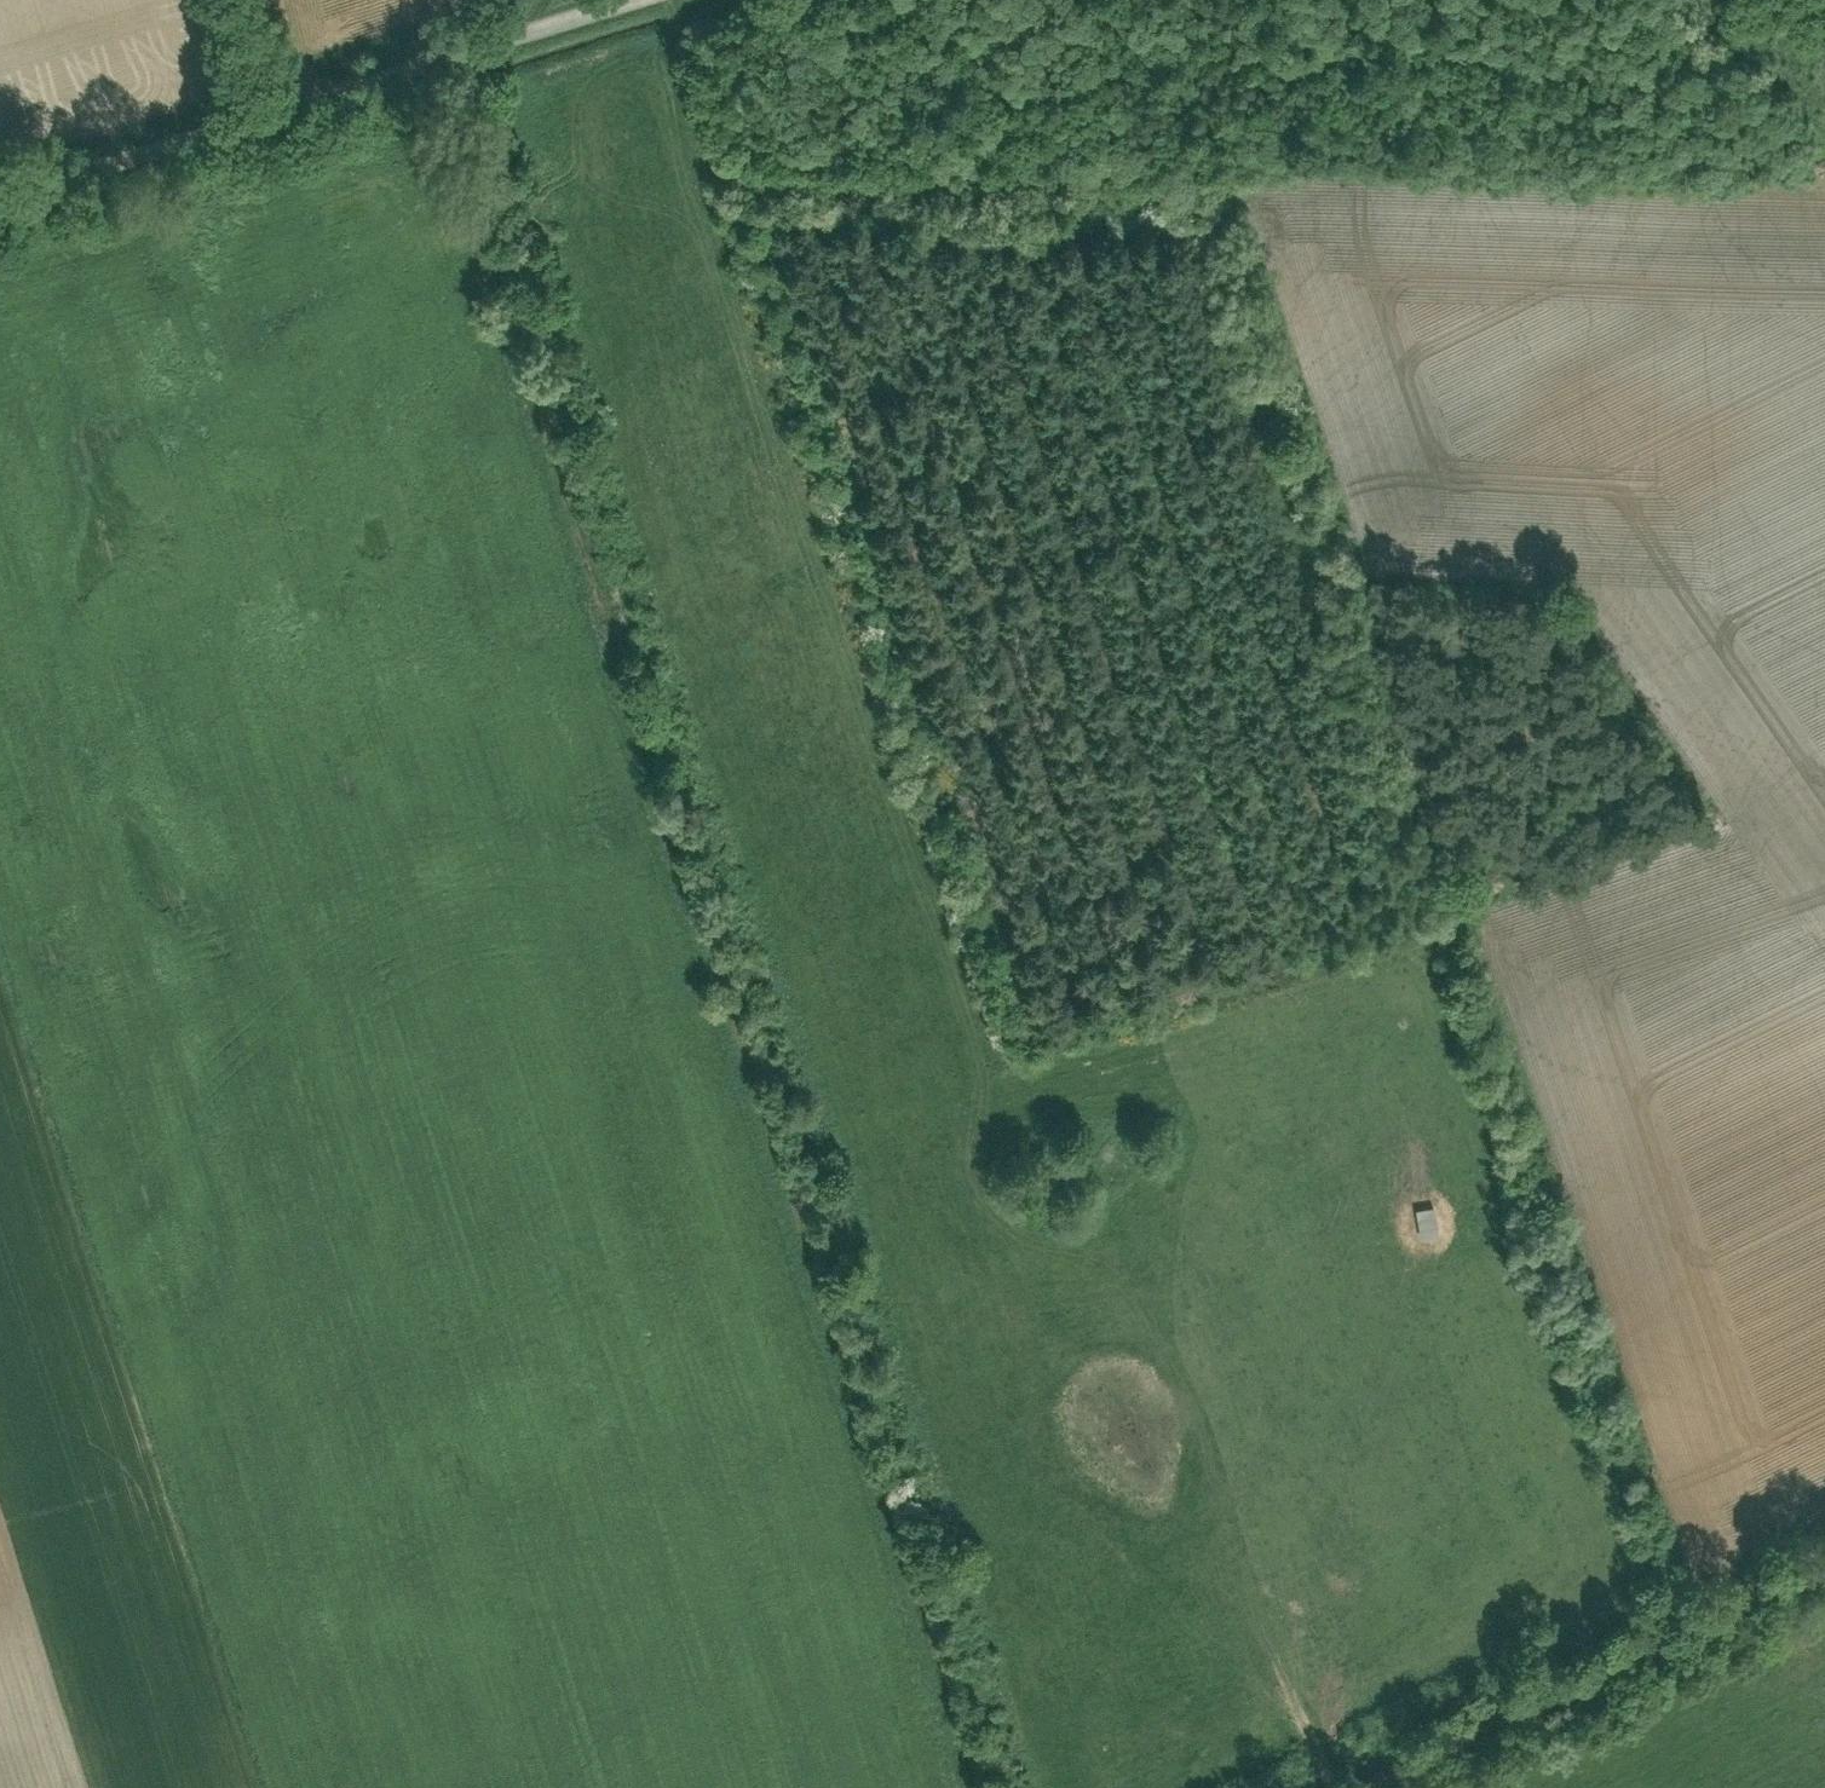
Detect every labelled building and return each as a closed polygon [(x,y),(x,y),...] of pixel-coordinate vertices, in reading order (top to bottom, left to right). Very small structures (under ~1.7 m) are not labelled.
[(1435,1206),(1414,1208),(1416,1238),(1437,1237),(1435,1206)]
